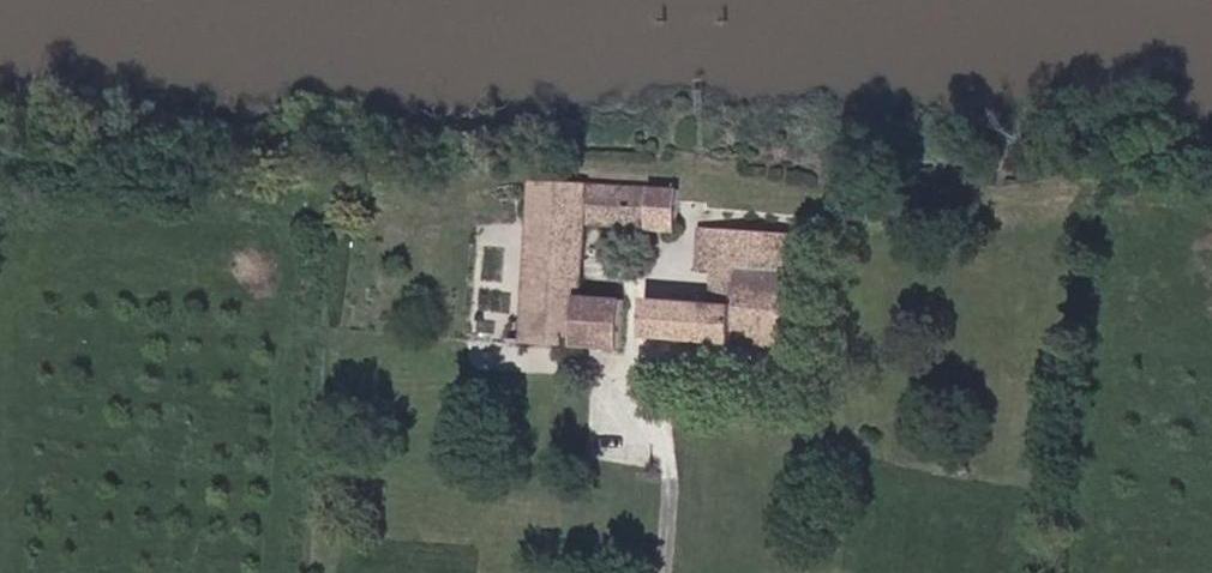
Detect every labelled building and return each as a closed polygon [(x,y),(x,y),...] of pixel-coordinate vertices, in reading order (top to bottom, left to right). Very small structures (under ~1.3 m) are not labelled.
[(670,227),(673,181),(528,174),(519,286),(561,290),(558,336),(612,339),(615,293),(582,291),(587,224),(670,227)] [(771,347),(781,238),(703,232),(698,303),(642,300),(639,340),(771,347)] [(558,336),(561,290),(519,286),(517,333),(558,336)]
